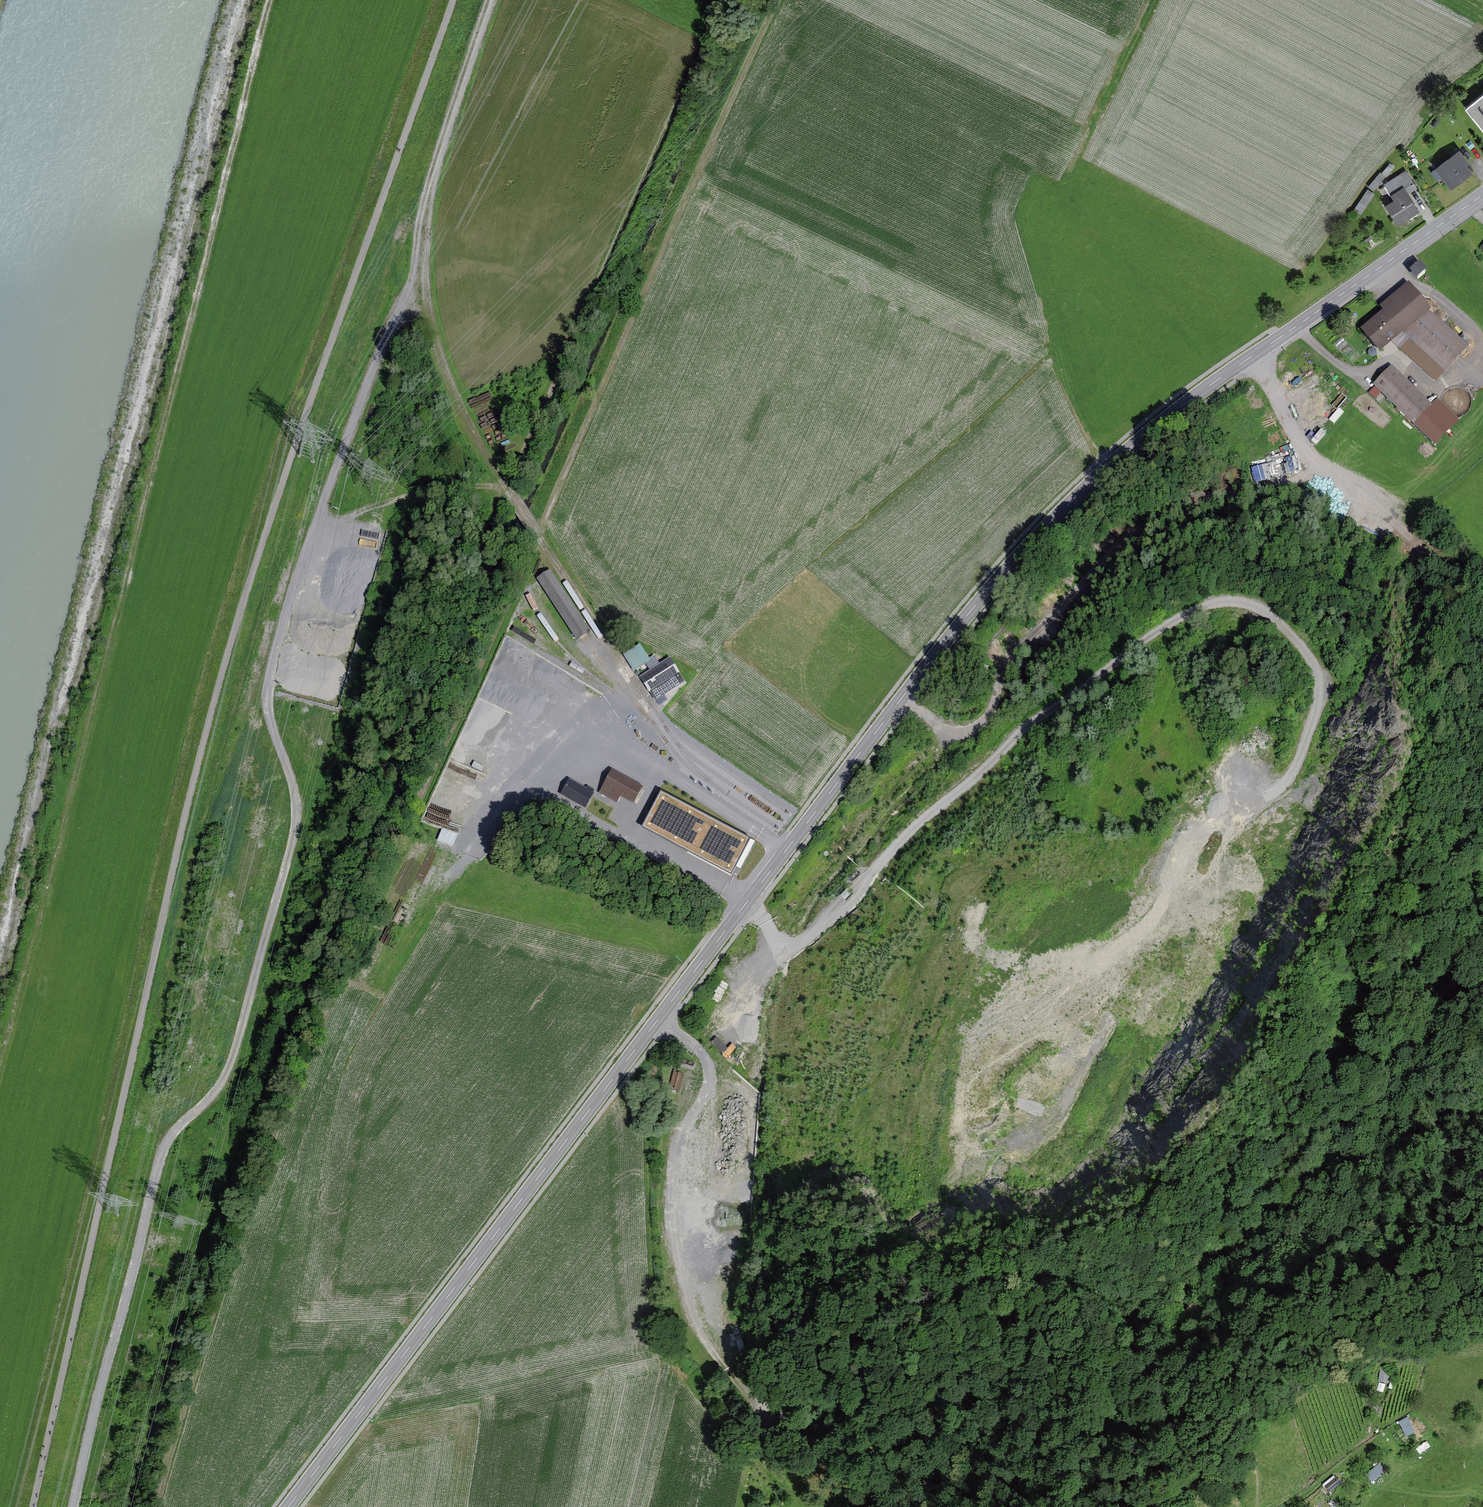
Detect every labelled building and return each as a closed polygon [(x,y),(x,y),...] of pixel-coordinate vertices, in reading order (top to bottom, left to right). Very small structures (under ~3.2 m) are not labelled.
[(1465,105),(1482,127),(1482,91),(1465,105)] [(1445,182),(1449,179),(1454,186),(1477,170),(1472,163),(1474,162),(1465,150),(1436,170),(1445,182)] [(1410,171),(1388,186),(1398,200),(1390,205),(1402,223),(1423,209),(1412,192),(1415,189),(1420,186),(1410,171)] [(1363,208),(1376,189),(1369,184),(1355,203),(1363,208)] [(1431,271),(1426,263),(1415,271),(1421,279),(1431,271)] [(1439,307),(1414,281),(1385,305),(1389,309),(1366,329),(1386,353),(1398,343),(1439,381),(1474,344),(1434,311),(1439,307)] [(1437,404),(1397,365),(1378,384),(1418,424),(1437,404)] [(1356,389),(1347,382),(1333,399),(1343,407),(1356,389)] [(1320,411),(1313,404),(1306,412),(1313,418),(1320,411)] [(1263,460),(1253,463),(1257,477),(1267,474),(1263,460)] [(538,577),(578,640),(585,635),(592,631),(552,568),(538,577)] [(654,668),(643,675),(653,691),(682,672),(672,657),(664,662),(661,656),(650,663),(654,668)] [(638,803),(647,786),(636,780),(641,770),(621,759),(603,793),(622,803),(625,796),(638,803)] [(596,793),(576,781),(567,795),(597,812),(602,803),(593,798),(596,793)] [(719,1036),(714,1042),(726,1054),(731,1048),(719,1036)] [(1390,1381),(1382,1379),(1380,1390),(1388,1391),(1390,1381)] [(1411,1417),(1403,1421),(1411,1437),(1419,1432),(1411,1417)] [(1346,1484),(1340,1477),(1329,1485),(1335,1492),(1346,1484)]
